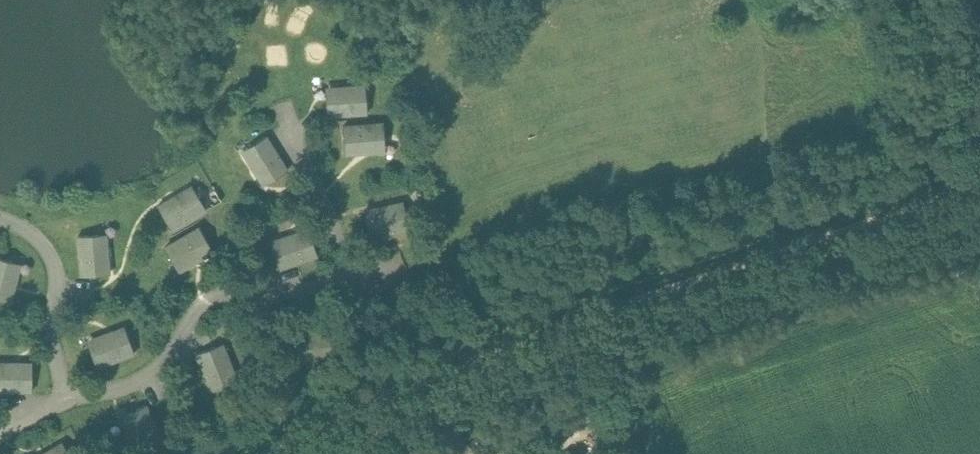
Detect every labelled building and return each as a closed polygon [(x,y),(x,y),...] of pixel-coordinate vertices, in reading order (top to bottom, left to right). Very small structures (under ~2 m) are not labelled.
[(366,84),(325,87),(327,118),(350,117),(368,115),(366,84)] [(384,122),(343,125),(345,155),(387,153),(384,122)] [(263,186),(289,170),(267,135),(241,152),(263,186)] [(192,185),(157,206),(173,232),(208,211),(192,185)] [(410,231),(404,201),(364,210),(371,240),(410,231)] [(199,226),(164,247),(179,273),(214,253),(199,226)] [(280,270),(319,257),(308,228),(270,241),(280,270)] [(111,275),(108,233),(77,237),(80,277),(111,275)] [(0,258),(0,300),(12,304),(22,264),(0,258)] [(136,355),(124,326),(87,340),(97,369),(136,355)] [(239,381),(224,343),(195,355),(210,393),(239,381)] [(33,362),(0,361),(0,392),(32,393),(33,362)] [(147,404),(119,418),(138,453),(141,453),(166,441),(147,404)] [(63,442),(41,453),(70,453),(63,442)]
